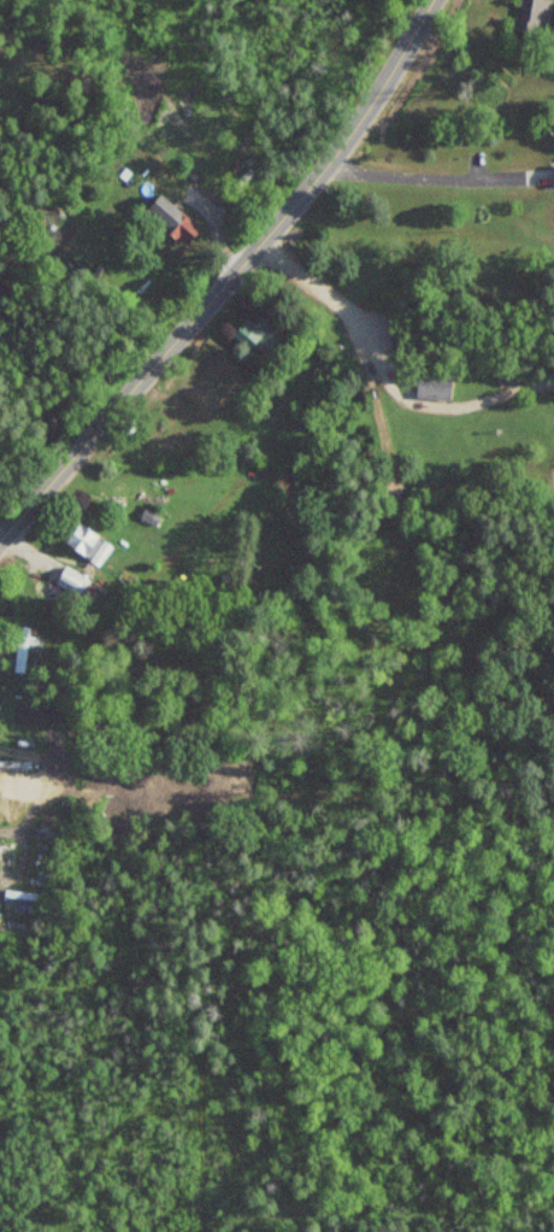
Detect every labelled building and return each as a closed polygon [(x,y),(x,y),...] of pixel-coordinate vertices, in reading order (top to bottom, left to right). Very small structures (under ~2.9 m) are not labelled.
[(551,2),(541,0),(528,0),(521,33),(544,37),(551,2)] [(160,193),(191,218),(190,221),(199,229),(184,246),(164,228),(166,224),(147,209),(160,193)] [(276,332),(262,315),(235,336),(249,353),(276,332)] [(418,401),(455,401),(455,374),(418,374),(418,401)] [(78,522),(112,546),(98,567),(64,541),(65,540),(59,535),(71,518),(78,523),(78,522)] [(65,565),(81,575),(82,571),(88,575),(86,577),(88,579),(78,596),(55,582),(65,565)] [(12,677),(24,679),(30,626),(19,624),(17,645),(10,645),(8,659),(14,661),(12,677)]
